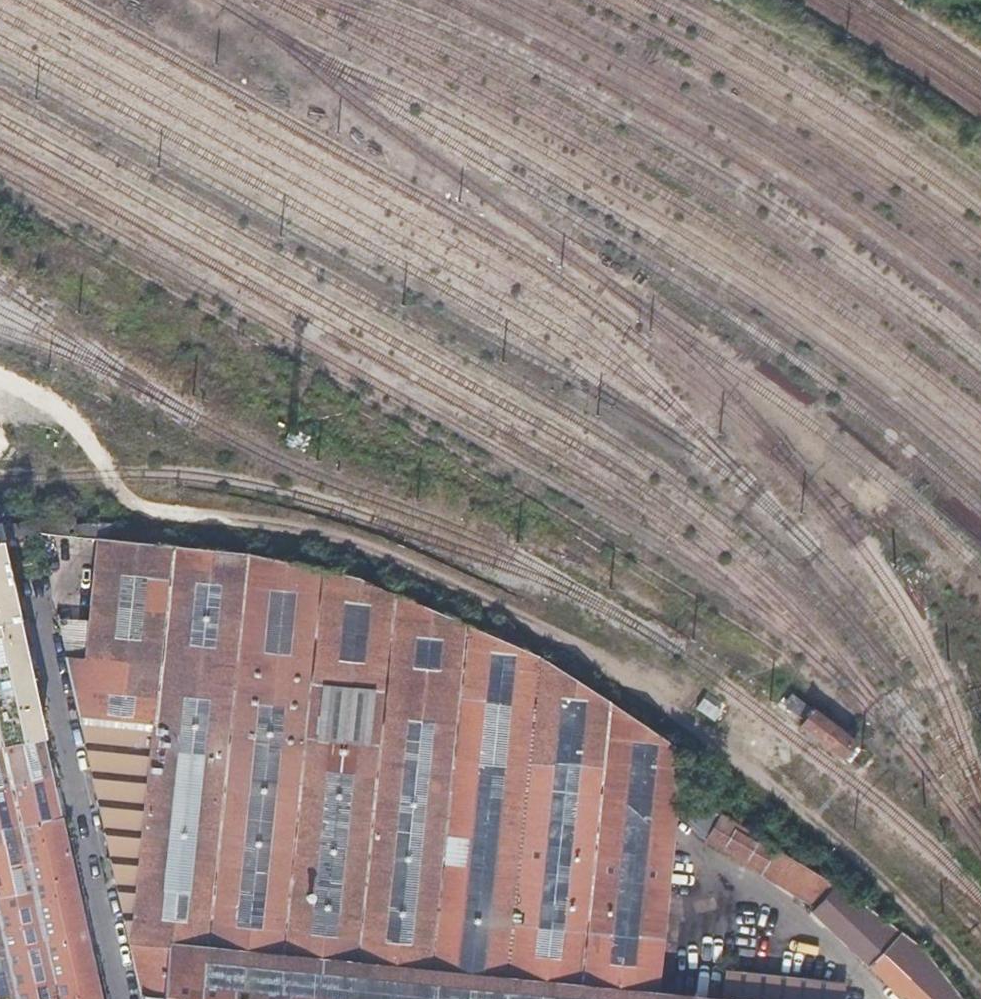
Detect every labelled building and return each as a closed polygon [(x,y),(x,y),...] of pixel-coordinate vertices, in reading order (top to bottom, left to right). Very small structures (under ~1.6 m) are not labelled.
[(0,531),(0,548),(2,547),(42,539),(38,523),(0,531)] [(673,981),(656,979),(668,866),(681,755),(542,662),(473,632),(409,604),(364,585),(323,576),(251,561),(102,545),(87,663),(67,659),(89,756),(142,998),(671,998),(673,981)] [(0,752),(44,743),(22,639),(2,547),(0,548),(0,752)] [(798,730),(841,762),(853,746),(790,699),(782,710),(802,725),(798,730)] [(44,743),(0,752),(0,998),(100,998),(44,743)] [(921,949),(884,922),(843,892),(787,857),(722,818),(705,845),(757,878),(812,912),(809,915),(849,954),(895,998),(959,998),(950,986),(921,949)] [(656,979),(673,981),(686,868),(668,866),(656,979)] [(844,984),(725,972),(722,998),(843,998),(844,984)]
